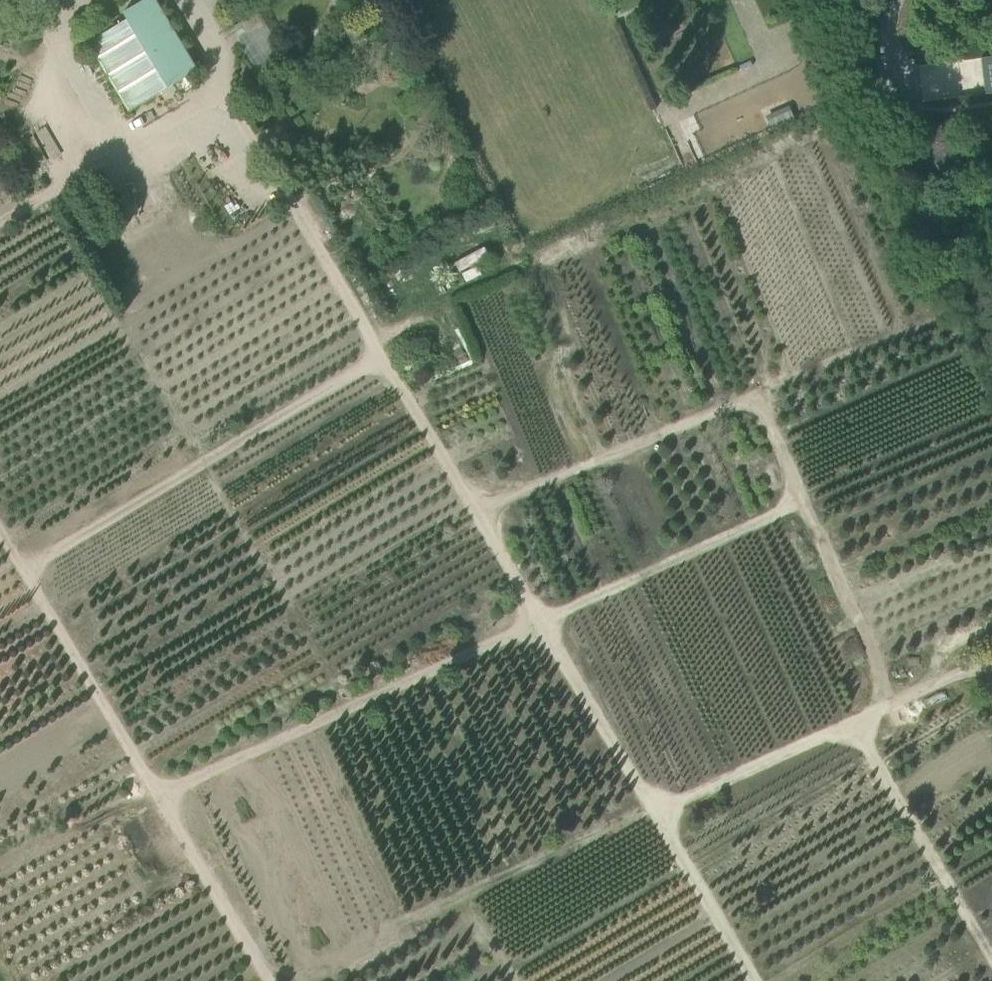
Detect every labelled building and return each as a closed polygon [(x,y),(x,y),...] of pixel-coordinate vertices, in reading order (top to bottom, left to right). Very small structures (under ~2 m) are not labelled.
[(88,42),(128,111),(197,70),(163,12),(156,0),(143,0),(123,12),(127,19),(88,42)] [(665,20),(646,28),(650,36),(669,27),(665,20)] [(980,58),(985,94),(991,93),(991,56),(980,58)] [(459,268),(489,257),(485,248),(455,259),(459,268)]
